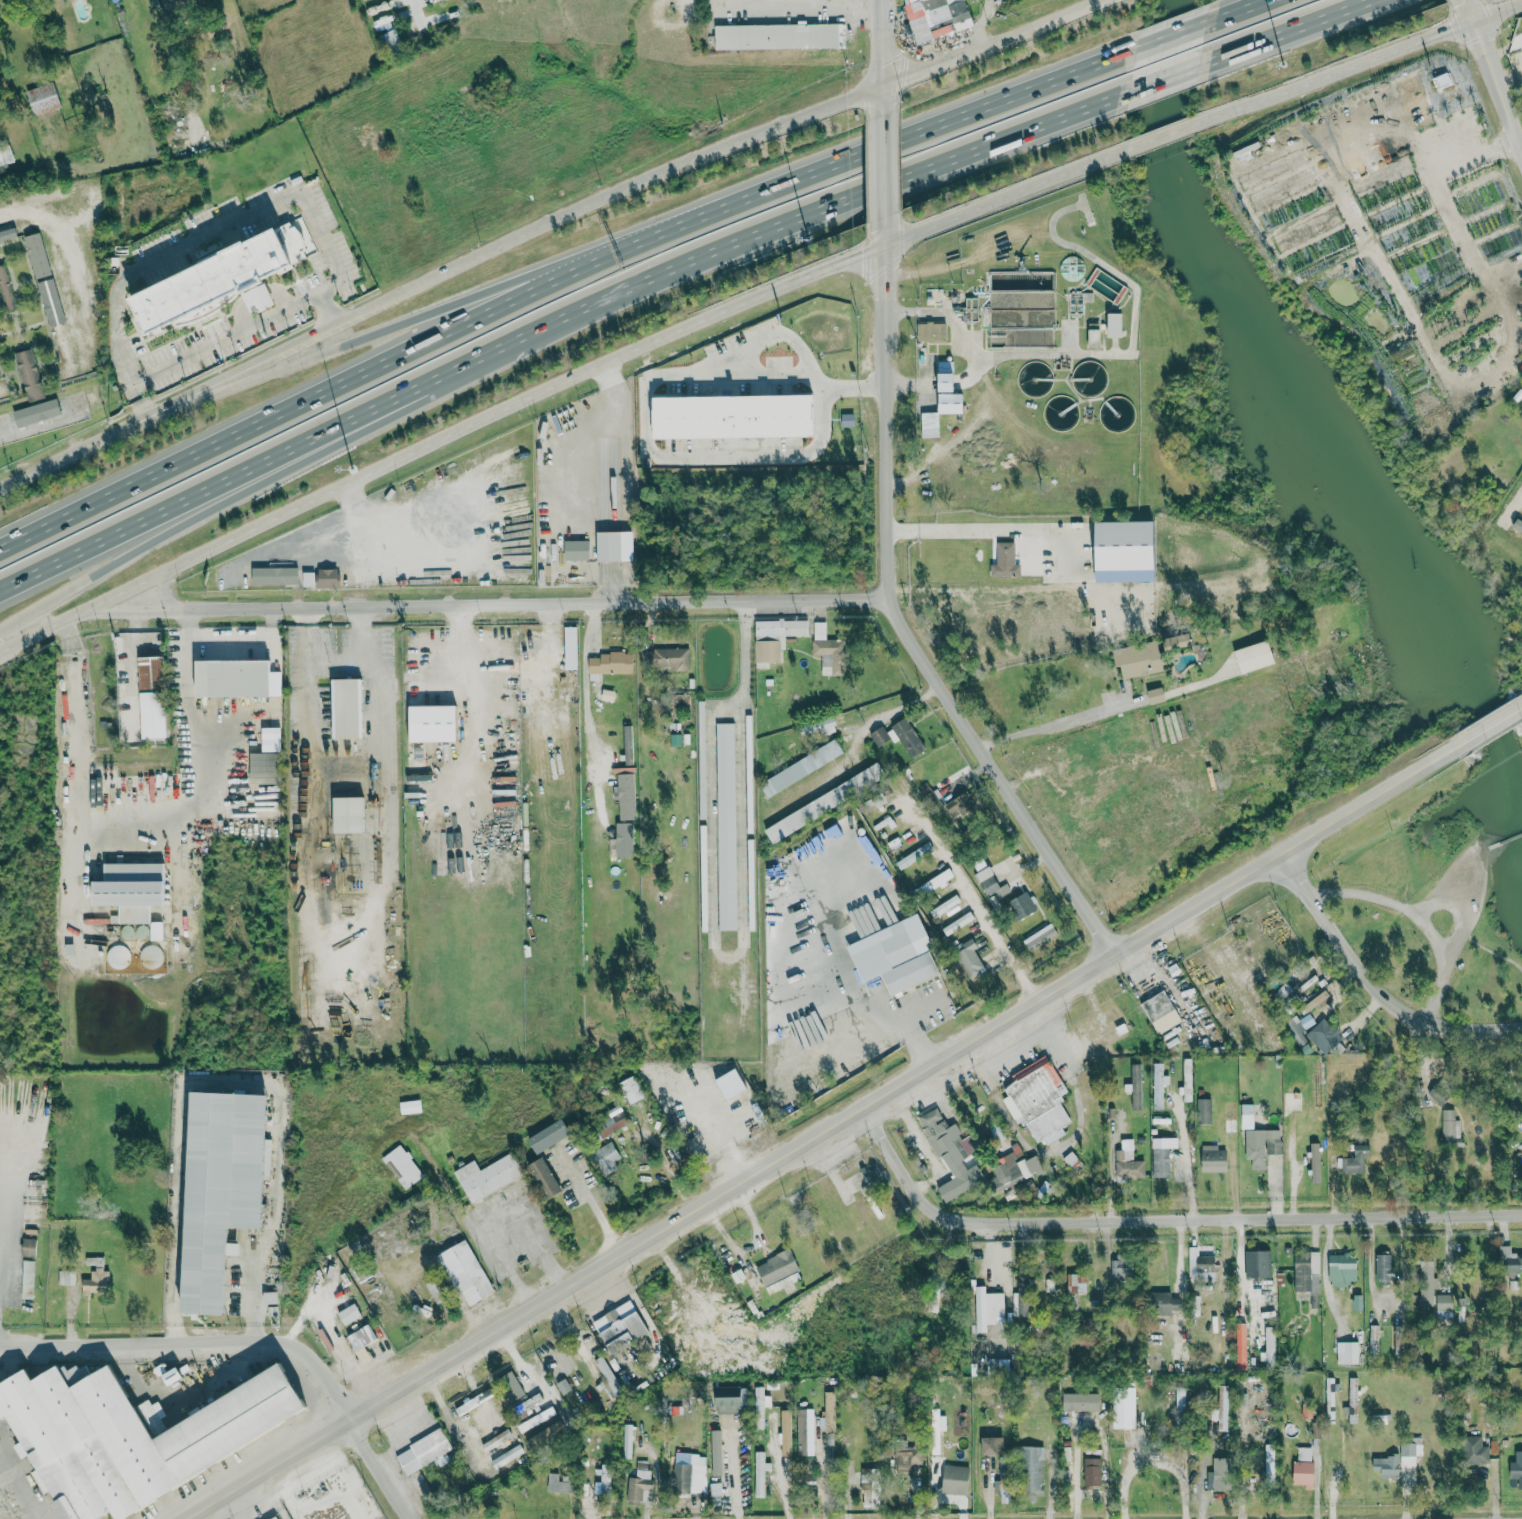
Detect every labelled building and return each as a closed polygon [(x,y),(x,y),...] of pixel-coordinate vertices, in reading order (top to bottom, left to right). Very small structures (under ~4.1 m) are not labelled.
[(374,15),(395,6),(393,0),(387,0),(370,7),(374,15)] [(931,38),(954,31),(952,24),(970,19),(964,0),(919,0),(931,38)] [(715,24),(715,49),(839,48),(838,22),(715,24)] [(386,50),(401,45),(395,29),(380,35),(386,50)] [(1451,81),(1448,72),(1433,77),(1436,87),(1451,81)] [(1401,102),(1425,96),(1421,80),(1397,86),(1401,102)] [(34,115),(61,107),(53,81),(26,90),(34,115)] [(11,144),(0,146),(0,165),(13,162),(11,144)] [(11,221),(0,224),(0,242),(16,238),(11,221)] [(128,297),(147,336),(173,323),(177,326),(189,324),(200,320),(210,315),(224,307),(234,300),(240,293),(251,315),(275,303),(265,280),(308,257),(305,253),(307,248),(306,239),(303,234),(297,227),(294,224),(279,231),(276,226),(128,297)] [(42,232),(53,277),(71,272),(59,227),(42,232)] [(35,279),(51,274),(40,232),(24,236),(35,279)] [(6,311),(16,309),(3,264),(0,265),(0,290),(6,311)] [(48,327),(64,324),(55,281),(39,284),(48,327)] [(1123,312),(1109,312),(1108,336),(1122,337),(1123,312)] [(947,340),(947,322),(917,323),(917,341),(947,340)] [(70,329),(85,372),(94,369),(79,326),(70,329)] [(1102,349),(1101,328),(1089,329),(1089,349),(1102,349)] [(78,375),(65,331),(55,334),(68,377),(78,375)] [(32,348),(14,353),(27,401),(45,396),(32,348)] [(940,358),(956,358),(957,385),(956,385),(956,389),(965,389),(965,409),(950,409),(950,413),(942,413),(942,409),(940,358)] [(10,397),(5,380),(0,381),(0,400),(10,397)] [(656,390),(660,390),(660,389),(671,389),(671,391),(692,390),(692,389),(702,388),(702,390),(722,390),(722,388),(734,388),(734,390),(766,389),(766,388),(775,388),(775,389),(795,388),(795,387),(805,387),(805,389),(817,388),(817,397),(815,397),(815,417),(817,417),(817,430),(657,433),(657,419),(657,403),(656,403),(656,390)] [(63,394),(66,410),(100,404),(97,388),(63,394)] [(20,427),(60,416),(56,400),(16,411),(20,427)] [(924,410),(925,435),(942,434),(942,409),(924,410)] [(11,429),(6,411),(0,412),(0,432),(11,429)] [(844,412),(859,412),(859,424),(845,425),(844,412)] [(1096,570),(1156,569),(1155,521),(1096,522),(1096,570)] [(598,561),(633,561),(633,531),(597,531),(598,561)] [(589,540),(565,540),(564,559),(589,560),(589,540)] [(997,542),(1014,542),(1014,564),(1019,564),(1019,576),(990,577),(990,564),(997,564),(997,542)] [(252,568),(252,584),(298,584),(298,567),(252,568)] [(339,587),(339,569),(317,568),(317,572),(303,572),(302,586),(316,586),(316,587),(339,587)] [(756,662),(781,662),(781,649),(785,649),(785,636),(808,636),(807,620),(755,621),(756,662)] [(822,675),(846,675),(845,639),(826,639),(826,621),(813,621),(813,655),(821,655),(822,675)] [(577,670),(577,626),(564,626),(565,670),(577,670)] [(1166,652),(1193,646),(1189,632),(1163,638),(1166,652)] [(1234,650),(1241,674),(1276,663),(1268,640),(1234,650)] [(1113,648),(1116,666),(1121,666),(1122,678),(1168,671),(1165,650),(1159,651),(1158,642),(1113,648)] [(689,649),(641,649),(641,668),(689,667),(689,649)] [(633,673),(633,652),(600,652),(600,657),(588,658),(589,681),(602,681),(602,674),(633,673)] [(142,739),(166,738),(163,655),(138,656),(142,739)] [(196,661),(196,697),(270,696),(270,660),(196,661)] [(332,738),(362,738),(361,679),(332,679),(332,738)] [(1150,704),(1165,701),(1163,687),(1147,690),(1150,704)] [(457,741),(456,705),(409,706),(410,742),(457,741)] [(833,717),(812,723),(817,737),(837,731),(833,717)] [(878,748),(899,737),(911,758),(926,750),(907,717),(885,730),(883,726),(870,733),(878,748)] [(716,723),(719,930),(737,930),(735,723),(716,723)] [(624,765),(633,764),(632,725),(623,725),(624,765)] [(758,782),(766,796),(844,754),(836,740),(758,782)] [(250,753),(250,783),(278,784),(278,753),(250,753)] [(619,819),(636,818),(634,773),(618,773),(619,819)] [(975,806),(966,791),(944,804),(954,820),(975,806)] [(334,833),(364,832),(364,797),(334,797),(334,833)] [(917,833),(914,827),(886,840),(889,846),(917,833)] [(896,861),(900,869),(934,850),(930,842),(896,861)] [(995,892),(997,898),(1011,892),(1007,883),(998,887),(989,865),(983,867),(980,860),(973,863),(977,873),(975,874),(985,897),(995,892)] [(93,905),(119,906),(119,923),(150,923),(150,905),(164,905),(164,863),(104,863),(104,881),(94,881),(93,905)] [(914,888),(919,897),(955,879),(950,869),(914,888)] [(1037,911),(1028,892),(1008,901),(1017,920),(1037,911)] [(961,901),(956,894),(930,911),(935,918),(961,901)] [(975,920),(971,912),(941,927),(945,935),(975,920)] [(942,975),(918,915),(847,944),(863,983),(882,975),(890,995),(942,975)] [(1058,934),(1051,923),(1023,941),(1030,951),(1058,934)] [(974,949),(978,947),(972,937),(953,948),(970,978),(985,969),(974,949)] [(143,969),(164,966),(160,944),(139,947),(143,969)] [(128,946),(106,947),(107,967),(128,966),(128,946)] [(1180,1023),(1166,991),(1142,1002),(1156,1034),(1180,1023)] [(1330,998),(1326,991),(1302,1004),(1306,1011),(1330,998)] [(1299,1048),(1308,1043),(1301,1031),(1316,1024),(1310,1013),(1298,1019),(1296,1015),(1285,1021),(1299,1048)] [(1306,1034),(1325,1055),(1344,1037),(1325,1017),(1306,1034)] [(1068,1092),(1048,1055),(1010,1075),(1014,1082),(1003,1088),(1008,1096),(1002,1099),(1017,1126),(1025,1122),(1038,1147),(1065,1133),(1062,1127),(1072,1122),(1059,1097),(1068,1092)] [(1163,1084),(1169,1084),(1169,1075),(1163,1075),(1163,1063),(1153,1063),(1153,1109),(1163,1109),(1163,1084)] [(1130,1064),(1131,1084),(1125,1084),(1125,1092),(1131,1092),(1132,1109),(1142,1109),(1141,1064),(1130,1064)] [(643,1099),(634,1076),(620,1082),(629,1104),(643,1099)] [(1443,1103),(1447,1093),(1433,1086),(1428,1096),(1443,1103)] [(183,1315),(225,1316),(227,1256),(239,1256),(240,1244),(228,1244),(228,1229),(263,1230),(267,1095),(191,1093),(183,1315)] [(1198,1124),(1211,1124),(1211,1099),(1197,1099),(1198,1124)] [(400,1102),(400,1114),(421,1113),(420,1100),(400,1102)] [(1521,1118),(1521,1102),(1512,1102),(1512,1117),(1521,1118)] [(1241,1129),(1253,1129),(1254,1105),(1241,1104),(1241,1129)] [(629,1123),(620,1107),(608,1113),(610,1116),(594,1126),(602,1139),(629,1123)] [(917,1117),(928,1138),(935,1135),(937,1140),(945,1136),(958,1160),(981,1148),(973,1134),(964,1139),(955,1123),(948,1127),(944,1119),(943,1119),(936,1107),(917,1117)] [(1442,1146),(1463,1145),(1463,1138),(1456,1138),(1455,1109),(1442,1110),(1442,1146)] [(570,1134),(561,1119),(528,1139),(537,1154),(570,1134)] [(1246,1159),(1251,1159),(1252,1170),(1266,1170),(1265,1154),(1282,1154),(1281,1130),(1245,1130),(1246,1159)] [(1177,1137),(1152,1138),(1153,1178),(1171,1177),(1170,1148),(1178,1148),(1177,1137)] [(1116,1178),(1145,1178),(1145,1160),(1134,1161),(1133,1139),(1121,1139),(1121,1150),(1115,1150),(1116,1178)] [(614,1161),(621,1157),(611,1141),(591,1153),(605,1174),(617,1167),(614,1161)] [(996,1191),(1043,1171),(1035,1153),(1025,1158),(1018,1142),(1010,1145),(1013,1152),(992,1162),(999,1177),(991,1180),(996,1191)] [(1321,1183),(1320,1143),(1311,1143),(1311,1183),(1321,1183)] [(405,1190),(424,1176),(400,1144),(381,1158),(405,1190)] [(1201,1172),(1227,1172),(1227,1150),(1218,1149),(1218,1145),(1202,1145),(1201,1172)] [(1367,1145),(1354,1145),(1355,1158),(1339,1158),(1339,1174),(1368,1173),(1367,1145)] [(470,1202),(524,1174),(512,1152),(480,1170),(474,1160),(454,1171),(470,1202)] [(528,1165),(547,1200),(562,1192),(543,1157),(528,1165)] [(937,1185),(944,1201),(985,1183),(978,1167),(937,1185)] [(36,1239),(23,1239),(22,1256),(35,1257),(36,1239)] [(494,1292),(466,1239),(438,1255),(466,1307),(494,1292)] [(1499,1246),(1500,1260),(1506,1260),(1507,1274),(1521,1274),(1521,1253),(1512,1254),(1511,1246),(1499,1246)] [(764,1286),(799,1270),(789,1249),(755,1266),(764,1286)] [(1245,1251),(1246,1279),(1270,1278),(1270,1251),(1245,1251)] [(1319,1252),(1293,1253),(1294,1292),(1319,1292),(1319,1252)] [(1376,1253),(1375,1282),(1394,1283),(1395,1253),(1376,1253)] [(1357,1285),(1356,1254),(1329,1254),(1329,1285),(1357,1285)] [(103,1258),(86,1257),(86,1266),(103,1266),(103,1258)] [(1116,1261),(1111,1260),(1111,1279),(1132,1280),(1133,1257),(1116,1257),(1116,1261)] [(1189,1257),(1190,1280),(1215,1279),(1214,1257),(1189,1257)] [(21,1299),(33,1299),(34,1261),(22,1261),(21,1299)] [(1434,1290),(1436,1290),(1435,1261),(1420,1261),(1421,1306),(1434,1305),(1434,1290)] [(82,1293),(107,1294),(108,1270),(91,1269),(91,1279),(82,1279),(82,1293)] [(58,1284),(74,1285),(75,1271),(58,1270),(58,1284)] [(1086,1294),(1087,1274),(1068,1274),(1067,1294),(1086,1294)] [(1018,1288),(1028,1287),(1028,1275),(1018,1275),(1018,1288)] [(444,1299),(435,1278),(426,1283),(435,1303),(444,1299)] [(1275,1317),(1274,1283),(1265,1283),(1265,1290),(1259,1290),(1260,1318),(1275,1317)] [(1004,1324),(1003,1293),(986,1293),(986,1287),(975,1287),(976,1333),(987,1333),(987,1325),(1004,1324)] [(263,1304),(277,1304),(277,1292),(263,1292),(263,1304)] [(1181,1296),(1155,1295),(1155,1315),(1180,1316),(1181,1296)] [(1363,1311),(1363,1295),(1353,1295),(1352,1311),(1363,1311)] [(1436,1318),(1453,1318),(1453,1295),(1436,1295),(1436,1318)] [(592,1322),(609,1352),(647,1331),(630,1301),(592,1322)] [(364,1347),(377,1340),(368,1324),(346,1335),(362,1364),(371,1359),(364,1347)] [(1369,1353),(1378,1353),(1378,1325),(1369,1325),(1369,1353)] [(1394,1354),(1405,1354),(1405,1326),(1394,1326),(1394,1354)] [(1358,1342),(1337,1342),(1337,1364),(1359,1364),(1358,1342)] [(284,1363),(164,1426),(160,1418),(165,1415),(157,1400),(150,1404),(148,1399),(134,1406),(110,1362),(89,1373),(84,1362),(66,1372),(60,1362),(31,1378),(26,1368),(0,1381),(0,1418),(4,1415),(18,1442),(13,1444),(20,1458),(27,1454),(35,1469),(31,1471),(43,1493),(48,1490),(63,1518),(94,1518),(110,1510),(113,1516),(310,1413),(284,1363)] [(1349,1406),(1346,1406),(1347,1423),(1358,1423),(1356,1377),(1348,1377),(1349,1406)] [(1228,1431),(1228,1385),(1219,1385),(1219,1409),(1212,1409),(1211,1419),(1218,1420),(1218,1430),(1228,1431)] [(747,1405),(747,1386),(715,1387),(715,1413),(739,1412),(739,1405),(747,1405)] [(764,1406),(771,1406),(771,1395),(764,1395),(764,1386),(754,1386),(755,1429),(764,1429),(764,1406)] [(1135,1428),(1136,1387),(1114,1386),(1113,1427),(1135,1428)] [(834,1391),(825,1391),(824,1420),(834,1421),(834,1391)] [(1099,1410),(1100,1393),(1066,1392),(1065,1410),(1099,1410)] [(556,1414),(552,1407),(536,1415),(540,1423),(556,1414)] [(792,1455),(791,1409),(781,1409),(782,1456),(792,1455)] [(796,1455),(808,1455),(809,1431),(814,1431),(814,1420),(806,1420),(807,1409),(797,1409),(796,1455)] [(631,1458),(632,1424),(624,1423),(623,1457),(631,1458)] [(394,1453),(406,1475),(435,1459),(439,1466),(454,1457),(439,1429),(394,1453)] [(1489,1446),(1482,1446),(1481,1435),(1463,1436),(1464,1464),(1489,1463),(1489,1446)] [(1004,1436),(981,1436),(982,1453),(1005,1453),(1004,1436)] [(1401,1467),(1416,1467),(1416,1455),(1422,1455),(1422,1438),(1400,1438),(1401,1467)] [(922,1464),(922,1440),(895,1441),(896,1472),(916,1472),(916,1464),(922,1464)] [(1274,1443),(1265,1444),(1266,1479),(1274,1478),(1274,1443)] [(709,1476),(728,1476),(728,1444),(710,1444),(709,1476)] [(1044,1446),(1022,1446),(1022,1498),(1037,1498),(1037,1495),(1044,1495),(1044,1446)] [(1314,1447),(1296,1446),(1294,1483),(1305,1484),(1304,1488),(1313,1489),(1314,1447)] [(756,1497),(765,1497),(764,1470),(772,1470),(771,1462),(765,1462),(765,1450),(755,1450),(756,1497)] [(1516,1450),(1516,1461),(1511,1461),(1510,1478),(1518,1478),(1518,1487),(1521,1487),(1521,1450),(1516,1450)] [(1400,1456),(1373,1455),(1373,1469),(1381,1470),(1381,1477),(1399,1477),(1400,1456)] [(671,1464),(672,1493),(705,1492),(704,1456),(697,1456),(697,1463),(671,1464)] [(1000,1480),(994,1480),(995,1492),(1000,1491),(1001,1502),(1012,1502),(1011,1456),(1000,1457),(1000,1480)] [(1207,1471),(1208,1489),(1229,1488),(1228,1457),(1213,1458),(1213,1471),(1207,1471)] [(1101,1458),(1084,1458),(1084,1485),(1101,1484),(1101,1458)] [(628,1476),(627,1503),(640,1504),(641,1489),(650,1489),(651,1460),(637,1460),(636,1477),(628,1476)] [(594,1492),(609,1493),(610,1464),(601,1464),(601,1482),(594,1482),(594,1492)] [(969,1466),(943,1465),(942,1493),(968,1494),(969,1466)] [(880,1468),(862,1468),(861,1506),(879,1507),(880,1468)] [(570,1475),(560,1475),(560,1473),(548,1473),(548,1492),(570,1492),(570,1475)] [(711,1496),(722,1495),(721,1482),(710,1482),(711,1496)]
